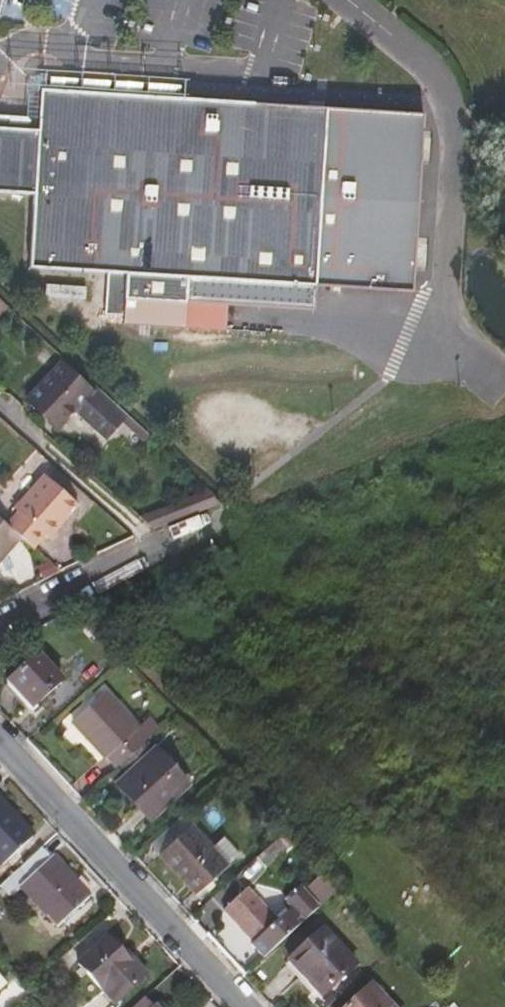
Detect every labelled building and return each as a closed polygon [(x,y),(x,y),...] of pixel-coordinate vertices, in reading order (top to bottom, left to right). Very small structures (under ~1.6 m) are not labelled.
[(33,195),(29,268),(106,273),(103,315),(123,316),(122,325),(183,329),(185,304),(227,306),(312,312),(314,287),(408,293),(420,115),(96,93),(65,91),(40,90),(38,113),(37,130),(0,128),(0,193),(33,195)] [(85,287),(45,284),(44,297),(84,299),(85,287)] [(185,304),(183,329),(226,331),(226,319),(227,306),(185,304)] [(106,437),(126,415),(99,389),(97,392),(63,361),(27,399),(42,414),(54,401),(70,416),(75,410),(106,437)] [(58,429),(70,416),(54,401),(42,414),(58,429)] [(22,537),(35,548),(45,536),(48,538),(78,503),(44,473),(13,508),(16,511),(6,523),(22,537)] [(153,530),(195,515),(181,503),(140,518),(153,530)] [(0,517),(0,562),(22,537),(6,523),(0,517)] [(62,681),(37,654),(6,682),(31,709),(62,681)] [(116,767),(158,728),(148,717),(137,728),(106,693),(74,723),(105,757),(106,756),(116,767)] [(155,748),(116,783),(149,819),(188,784),(155,748)] [(41,848),(31,837),(33,835),(0,799),(0,865),(0,866),(0,886),(41,848)] [(190,825),(181,815),(150,844),(158,854),(190,825)] [(211,848),(190,825),(158,854),(195,894),(227,865),(211,848)] [(223,837),(211,848),(227,865),(239,855),(223,837)] [(286,849),(277,838),(256,857),(244,868),(252,877),(264,866),(266,868),(286,849)] [(41,848),(0,886),(0,887),(9,896),(20,886),(57,926),(89,897),(51,857),(50,858),(41,848)] [(277,921),(247,889),(223,911),(252,943),(251,945),(263,958),(319,907),(303,889),(286,905),(290,909),(277,921)] [(356,965),(323,929),(288,961),(322,997),(356,965)] [(130,963),(105,937),(77,963),(115,1004),(146,975),(133,960),(130,963)] [(371,985),(347,1006),(391,1006),(371,985)] [(134,1006),(154,1006),(144,997),(134,1006)]
